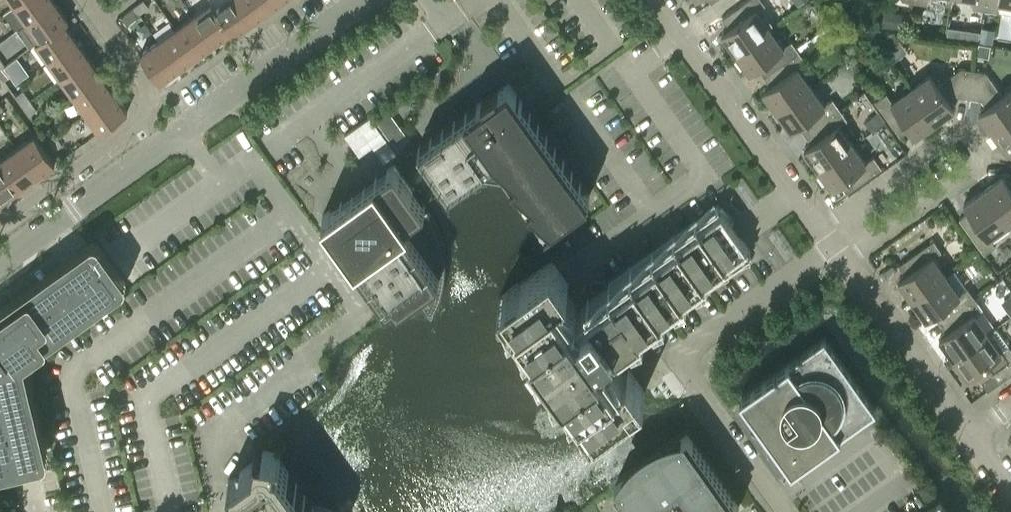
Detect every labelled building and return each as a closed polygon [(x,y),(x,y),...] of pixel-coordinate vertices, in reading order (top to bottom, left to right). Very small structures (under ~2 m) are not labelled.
[(15,4),(27,21),(55,1),(54,0),(21,0),(15,4)] [(149,6),(144,0),(143,0),(134,6),(139,13),(149,6)] [(215,6),(214,6),(231,30),(230,31),(233,35),(251,22),(236,0),(223,0),(215,6)] [(251,22),(269,9),(262,0),(236,0),(251,22)] [(269,9),(282,0),(262,0),(269,9)] [(722,17),(729,27),(721,33),(735,52),(770,28),(757,9),(765,3),(763,0),(746,0),(722,17)] [(972,6),(985,9),(986,0),(973,0),(972,6)] [(985,9),(998,11),(999,1),(1010,3),(1010,0),(986,0),(985,9)] [(55,1),(27,21),(39,38),(40,39),(64,22),(65,23),(69,20),(55,1)] [(212,2),(193,15),(213,43),(230,31),(231,30),(214,6),(215,6),(212,2)] [(142,18),(139,13),(134,6),(124,13),(132,25),(142,18)] [(891,12),(889,27),(906,30),(908,14),(891,12)] [(193,15),(176,27),(196,56),(213,43),(193,15)] [(64,22),(40,39),(39,38),(35,41),(48,59),(77,39),(65,23),(64,22)] [(176,27),(158,40),(179,68),(196,56),(176,27)] [(770,28),(735,52),(749,72),(757,66),(764,76),(799,51),(791,40),(783,46),(770,28)] [(982,28),(980,42),(989,44),(991,30),(982,28)] [(893,32),(879,42),(885,51),(899,41),(893,32)] [(77,39),(48,59),(61,77),(89,57),(77,39)] [(158,40),(140,53),(160,81),(179,68),(158,40)] [(799,51),(764,76),(770,85),(763,91),(777,110),(811,85),(798,67),(806,61),(799,51)] [(15,56),(4,64),(11,74),(22,66),(15,56)] [(89,57),(61,77),(74,95),(102,75),(89,57)] [(4,64),(0,66),(0,73),(4,79),(11,74),(4,64)] [(929,73),(910,87),(935,121),(954,108),(949,100),(957,94),(969,96),(973,69),(961,66),(937,84),(929,73)] [(973,69),(969,96),(981,98),(987,106),(979,112),(992,131),(1010,118),(1010,89),(1003,95),(985,71),(973,69)] [(102,75),(74,95),(86,112),(114,92),(102,75)] [(589,195),(508,81),(498,88),(495,85),(488,90),(481,95),(484,98),(417,146),(449,189),(486,162),(502,165),(545,224),(546,226),(589,195)] [(811,85),(777,110),(790,129),(798,124),(805,133),(840,108),(832,98),(824,104),(811,85)] [(935,121),(910,87),(892,100),(886,92),(875,100),(900,135),(910,127),(916,135),(935,121)] [(22,90),(16,95),(23,105),(29,100),(22,90)] [(114,92),(86,112),(99,131),(127,110),(114,92)] [(36,110),(29,100),(23,105),(30,114),(36,110)] [(840,108),(805,133),(812,143),(804,148),(818,168),(852,143),(839,124),(847,119),(840,108)] [(879,112),(864,123),(870,131),(885,120),(879,112)] [(357,124),(344,134),(359,154),(372,145),(385,136),(370,115),(357,124)] [(992,131),(1006,150),(1010,147),(1010,118),(992,131)] [(47,125),(41,130),(48,140),(54,135),(47,125)] [(35,134),(17,147),(37,175),(55,162),(35,134)] [(61,145),(54,135),(48,140),(55,150),(61,145)] [(385,136),(372,145),(376,151),(384,162),(396,153),(397,152),(385,136)] [(852,143),(818,168),(831,187),(839,181),(846,191),(881,166),(874,155),(865,161),(852,143)] [(0,159),(0,161),(19,188),(37,175),(17,147),(0,159)] [(2,200),(19,188),(0,161),(0,198),(2,200)] [(425,206),(425,205),(394,163),(363,185),(360,181),(354,184),(349,186),(353,192),(322,214),(386,304),(392,300),(396,306),(414,293),(419,300),(431,316),(435,308),(439,302),(441,295),(443,288),(444,281),(445,273),(446,266),(445,259),(445,252),(443,245),(441,238),(439,231),(436,224),(433,218),(429,212),(425,206)] [(983,189),(1008,223),(1010,221),(1010,180),(1008,183),(1002,175),(983,189)] [(969,210),(959,218),(984,253),(995,245),(989,237),(1008,223),(983,189),(964,202),(969,210)] [(502,295),(596,426),(645,391),(628,367),(616,376),(595,347),(603,342),(604,344),(604,343),(614,336),(616,340),(617,340),(620,344),(687,296),(691,302),(709,289),(705,283),(708,280),(713,287),(731,274),(726,268),(730,265),(734,271),(752,258),(748,252),(750,250),(747,246),(730,221),(733,218),(731,215),(727,217),(721,209),(721,210),(717,204),(608,282),(612,287),(612,288),(613,289),(593,303),(592,301),(590,303),(593,307),(582,314),(583,316),(576,321),(556,292),(568,284),(551,260),(548,262),(524,279),(502,295)] [(898,280),(911,299),(946,274),(933,256),(941,250),(933,239),(898,264),(906,274),(898,280)] [(117,282),(92,246),(0,312),(0,458),(41,448),(18,353),(117,282)] [(946,274),(911,299),(925,318),(933,313),(940,322),(975,297),(967,287),(959,293),(946,274)] [(1003,300),(1010,312),(1010,295),(1003,300)] [(975,297),(940,322),(947,332),(939,337),(953,357),(987,332),(974,314),(982,308),(975,297)] [(953,357),(966,376),(974,371),(988,389),(1010,372),(1010,348),(996,326),(987,332),(953,357)] [(767,446),(767,449),(769,449),(768,444),(773,443),(791,469),(876,409),(824,336),(740,396),(758,422),(755,426),(751,424),(751,425),(753,427),(756,428),(758,430),(760,433),(762,435),(764,437),(765,440),(766,443),(767,446)] [(687,433),(680,438),(676,439),(672,440),(667,442),(663,444),(659,446),(655,448),(650,450),(646,453),(643,456),(639,459),(635,462),(632,466),(629,469),(626,473),(624,477),(621,481),(614,485),(634,511),(730,511),(739,506),(687,433)] [(278,458),(279,453),(280,452),(279,450),(262,447),(254,445),(252,461),(228,478),(252,511),(317,511),(278,458)] [(939,498),(920,511),(949,511),(939,498)]
